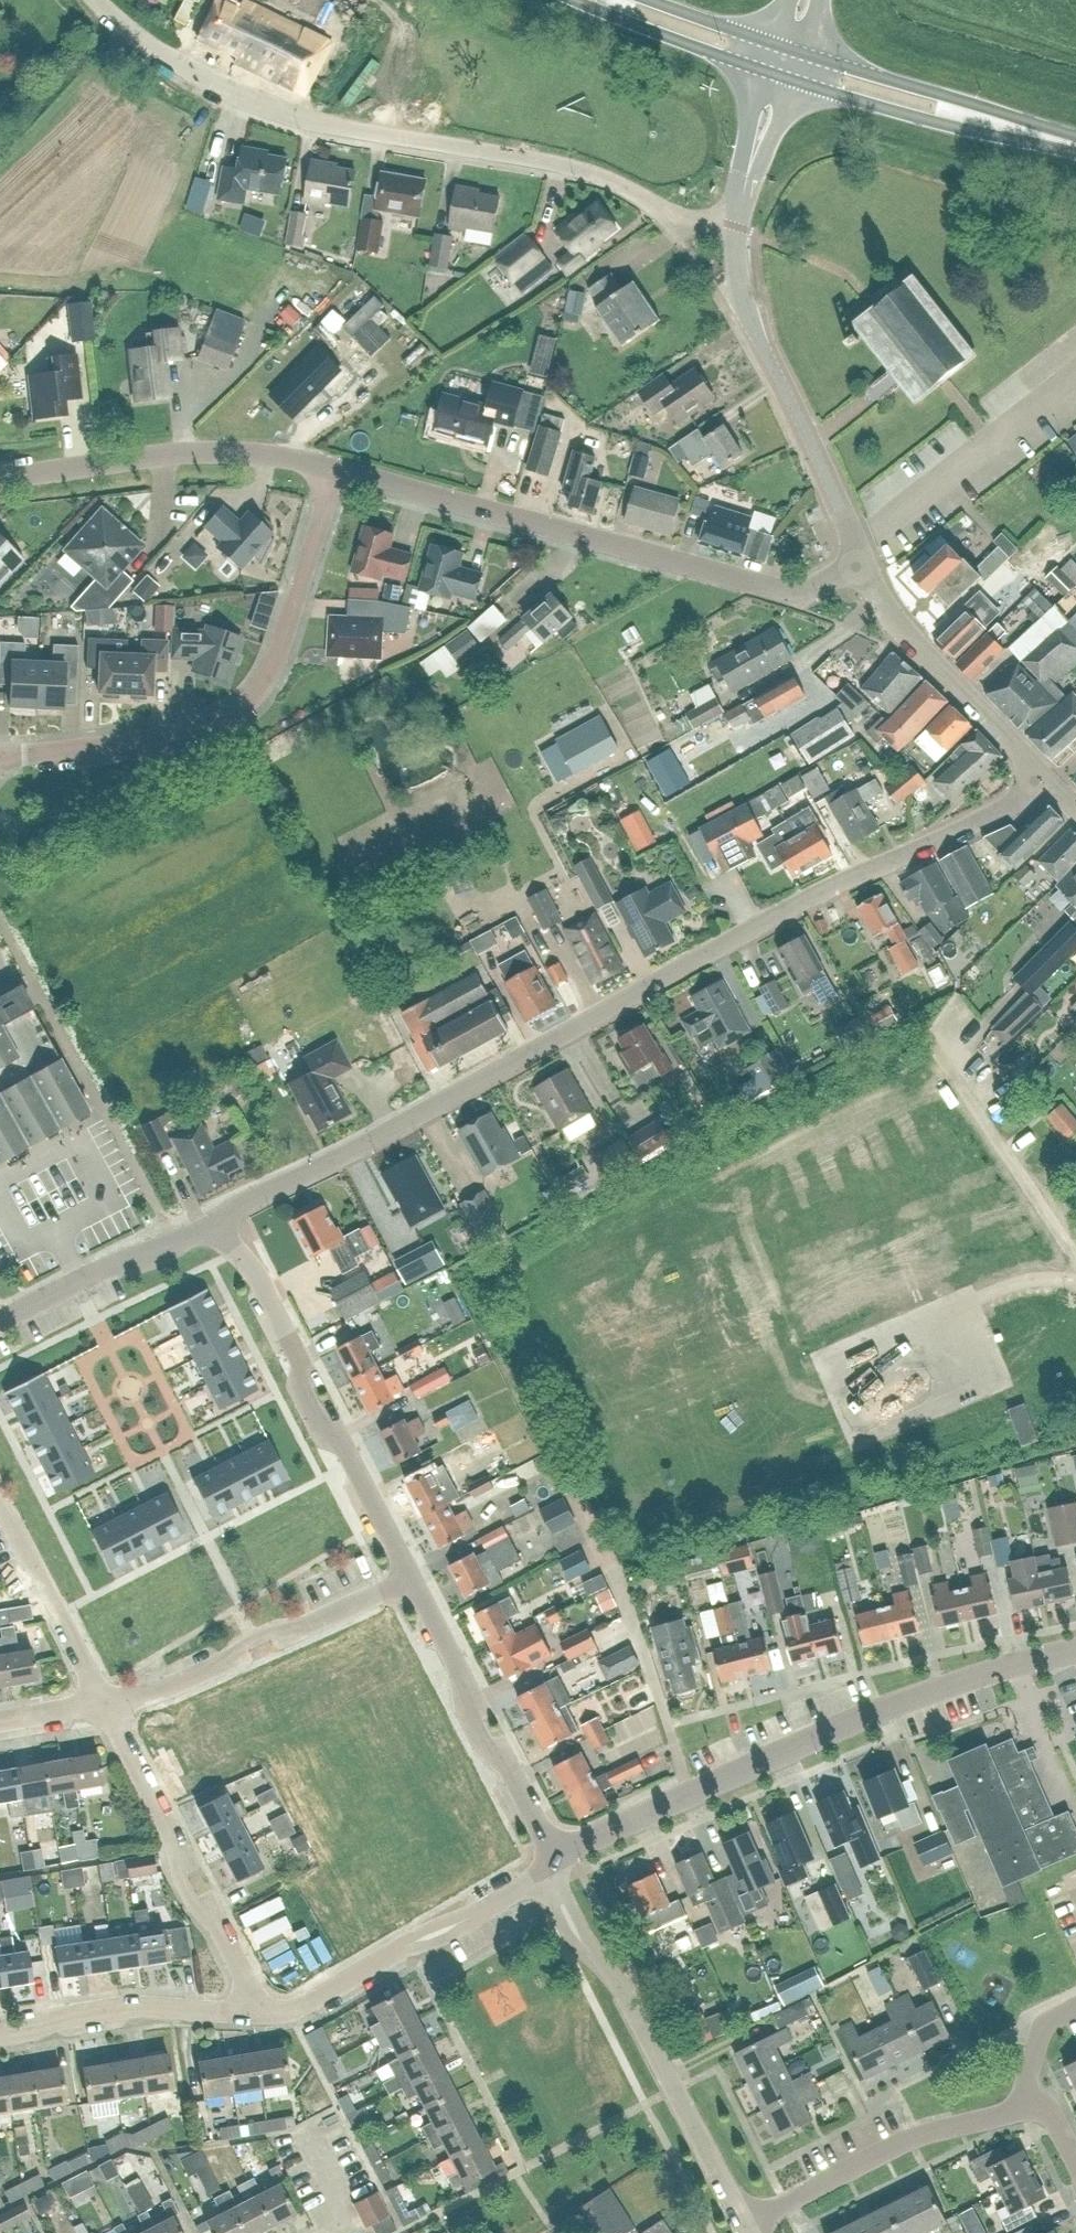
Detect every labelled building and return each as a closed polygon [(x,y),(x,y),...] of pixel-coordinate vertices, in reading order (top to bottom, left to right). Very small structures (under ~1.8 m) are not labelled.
[(330,43),(245,1),(241,7),(227,0),(216,0),(198,37),(237,57),(235,62),(304,96),(330,43)] [(225,168),(219,199),(245,203),(247,188),(281,194),(287,159),(260,153),(261,150),(244,147),(239,170),(225,168)] [(313,159),(306,202),(325,205),(326,202),(349,206),(356,170),(337,167),(338,164),(313,159)] [(427,179),(383,172),(376,209),(420,216),(427,179)] [(458,185),(451,227),(465,230),(465,227),(494,232),(501,196),(473,191),(473,188),(458,185)] [(577,259),(615,228),(596,205),(558,236),(571,252),(558,263),(569,276),(582,265),(577,259)] [(292,210),(286,244),(306,248),(307,236),(305,235),(308,213),(292,210)] [(358,248),(378,252),(384,221),(363,218),(358,248)] [(435,233),(430,265),(449,269),(455,236),(435,233)] [(528,237),(497,262),(512,282),(544,257),(528,237)] [(610,274),(587,290),(599,307),(598,308),(622,343),(628,339),(659,318),(634,282),(622,291),(610,274)] [(913,405),(976,357),(913,276),(850,324),(913,405)] [(571,290),(567,311),(582,315),(587,294),(571,290)] [(89,302),(66,304),(70,342),(93,340),(89,302)] [(352,337),(372,357),(390,339),(378,326),(388,317),(382,311),(372,320),(371,319),(352,337)] [(130,350),(136,400),(168,396),(163,360),(180,358),(176,329),(147,332),(149,348),(130,350)] [(226,368),(235,343),(206,332),(197,357),(226,368)] [(295,416),(340,369),(318,347),(272,395),(295,416)] [(47,373),(28,376),(33,418),(66,414),(64,399),(81,397),(76,354),(45,358),(47,373)] [(666,407),(679,426),(713,404),(690,370),(670,384),(662,372),(637,390),(653,415),(666,407)] [(523,390),(495,382),(489,405),(446,393),(436,429),(467,438),(467,440),(488,446),(495,420),(514,425),(523,390)] [(562,432),(560,432),(564,418),(545,413),(541,426),(528,468),(549,474),(562,432)] [(677,443),(689,461),(693,465),(713,452),(723,467),(743,453),(723,425),(703,438),(697,429),(677,443)] [(638,440),(628,473),(643,478),(652,444),(638,440)] [(573,492),(569,504),(594,512),(602,482),(590,478),(596,457),(575,450),(563,489),(573,492)] [(626,520),(670,534),(681,500),(636,486),(626,520)] [(694,495),(689,512),(703,517),(708,499),(694,495)] [(216,546),(241,568),(252,554),(260,562),(260,563),(261,564),(274,537),(273,537),(272,539),(269,536),(271,533),(247,511),(239,520),(222,506),(204,526),(221,541),(216,546)] [(744,530),(748,517),(712,507),(709,520),(705,520),(698,544),(740,556),(747,531),(744,530)] [(982,507),(974,516),(990,531),(998,521),(982,507)] [(96,577),(70,606),(75,611),(108,607),(133,580),(120,568),(141,545),(101,510),(66,550),(96,577)] [(365,525),(352,570),(382,578),(384,574),(405,580),(413,553),(391,547),(395,534),(365,525)] [(770,536),(754,532),(747,559),(760,562),(763,563),(770,536)] [(947,609),(981,579),(984,582),(1019,549),(1002,532),(992,541),(999,546),(977,566),(980,569),(975,573),(963,559),(960,562),(948,548),(913,578),(929,597),(933,594),(947,609)] [(22,558),(0,538),(0,580),(22,558)] [(422,585),(408,583),(402,605),(412,607),(426,610),(430,591),(451,597),(452,592),(476,599),(483,572),(459,566),(463,552),(433,544),(422,585)] [(1045,577),(1065,596),(1075,586),(1075,564),(1070,559),(1060,569),(1057,566),(1045,577)] [(145,603),(156,590),(142,578),(131,591),(145,603)] [(260,613),(274,616),(280,584),(266,581),(260,613)] [(990,581),(980,587),(995,611),(1005,605),(990,581)] [(386,583),(382,600),(399,604),(402,587),(386,583)] [(1009,647),(1021,660),(1045,689),(1075,662),(1075,586),(1065,596),(1054,606),(1035,623),(1009,647)] [(1034,587),(1022,599),(1034,610),(1028,616),(1035,623),(1054,606),(1034,587)] [(952,661),(985,629),(999,615),(976,592),(962,606),(967,611),(934,643),(952,661)] [(503,593),(477,614),(490,631),(516,610),(503,593)] [(571,618),(573,616),(553,593),(501,639),(509,649),(534,627),(545,641),(558,630),(565,638),(579,626),(571,618)] [(379,600),(370,600),(369,617),(331,615),(329,654),(358,656),(358,649),(382,651),(383,631),(407,632),(412,607),(402,605),(399,604),(382,600),(379,600)] [(154,606),(153,631),(172,632),(173,606),(154,606)] [(173,629),(171,656),(196,657),(192,670),(226,681),(240,636),(206,625),(205,631),(173,629)] [(996,644),(1007,634),(998,625),(956,665),(972,681),(1003,651),(996,644)] [(773,628),(716,660),(709,664),(718,682),(726,679),(733,690),(790,658),(773,628)] [(459,663),(480,649),(467,630),(446,644),(459,663)] [(118,693),(125,693),(127,649),(126,649),(126,638),(112,638),(87,637),(86,667),(99,668),(98,692),(104,692),(103,697),(118,697),(118,693)] [(142,650),(127,649),(125,693),(131,693),(131,698),(145,699),(145,694),(151,694),(152,670),(165,670),(167,640),(142,639),(142,650)] [(36,707),(38,662),(24,661),(25,643),(0,642),(0,676),(11,676),(9,706),(36,707)] [(38,657),(38,662),(36,707),(62,708),(64,679),(76,680),(78,645),(53,644),(52,657),(38,657)] [(890,715),(921,679),(892,655),(862,690),(890,715)] [(987,695),(1004,713),(1035,684),(1017,665),(987,695)] [(794,677),(756,699),(725,713),(733,728),(751,719),(753,725),(767,718),(805,696),(794,677)] [(725,711),(713,689),(709,683),(690,694),(694,699),(698,707),(686,713),(688,715),(674,723),(679,734),(693,725),(695,728),(725,711)] [(867,705),(846,684),(834,698),(843,707),(839,711),(849,723),(867,705)] [(884,716),(873,727),(867,732),(877,742),(883,736),(900,753),(947,704),(926,684),(890,721),(884,716)] [(1022,732),(1052,703),(1035,684),(1004,713),(1022,732)] [(1075,738),(1075,700),(1070,693),(1026,735),(1052,762),(1075,738)] [(809,762),(853,734),(837,709),(793,737),(809,762)] [(951,709),(929,731),(926,729),(915,740),(928,754),(937,764),(972,729),(951,709)] [(600,715),(556,739),(575,774),(592,765),(590,761),(617,747),(600,715)] [(977,734),(963,747),(950,758),(957,765),(937,784),(954,802),(1001,760),(977,734)] [(688,783),(669,749),(647,762),(666,796),(688,783)] [(792,776),(803,800),(839,783),(827,759),(792,776)] [(913,766),(899,776),(911,792),(925,781),(913,766)] [(911,792),(899,776),(885,787),(897,803),(911,792)] [(876,779),(858,789),(847,796),(848,797),(845,799),(839,789),(824,797),(851,844),(880,828),(866,804),(865,801),(883,791),(876,779)] [(766,794),(754,800),(762,816),(775,810),(766,794)] [(755,820),(762,816),(754,800),(700,829),(717,860),(763,835),(755,820)] [(1012,822),(985,835),(1016,868),(1066,820),(1049,803),(1020,830),(1012,822)] [(654,836),(640,809),(620,820),(633,847),(654,836)] [(803,813),(788,821),(811,863),(813,867),(833,856),(821,836),(824,834),(817,820),(809,824),(803,813)] [(775,834),(758,843),(772,869),(785,862),(794,878),(813,867),(811,863),(788,821),(773,830),(775,834)] [(1072,828),(1040,859),(1058,878),(1075,861),(1075,831),(1072,828)] [(940,858),(968,907),(995,892),(967,843),(940,858)] [(574,865),(598,910),(615,900),(591,856),(574,865)] [(927,912),(943,903),(955,925),(970,917),(959,895),(956,896),(937,861),(908,876),(909,878),(902,882),(910,898),(918,895),(927,912)] [(1026,863),(1014,875),(1025,885),(1037,874),(1026,863)] [(446,871),(454,894),(473,887),(465,864),(446,871)] [(1073,901),(1064,910),(1075,922),(1075,866),(1057,884),(1073,901)] [(618,903),(647,956),(676,940),(666,922),(687,910),(671,881),(650,893),(647,887),(618,903)] [(547,888),(528,898),(544,929),(564,919),(547,888)] [(888,929),(896,944),(890,948),(904,973),(919,965),(905,940),(908,938),(883,892),(859,905),(875,936),(888,929)] [(623,967),(595,913),(566,928),(594,982),(623,967)] [(512,939),(525,932),(517,917),(504,924),(512,939)] [(1071,921),(1040,952),(1013,976),(1032,994),(1056,969),(1075,949),(1075,926),(1071,921)] [(478,930),(490,947),(501,938),(488,922),(478,930)] [(943,939),(930,922),(918,931),(932,948),(943,939)] [(804,994),(813,989),(822,1004),(838,995),(834,987),(823,968),(824,967),(806,934),(779,949),(804,994)] [(557,1003),(536,966),(535,966),(526,950),(508,960),(517,976),(506,982),(527,1020),(557,1003)] [(560,961),(547,968),(556,985),(570,978),(560,961)] [(937,991),(951,983),(940,963),(926,970),(937,991)] [(414,1044),(430,1072),(439,1067),(440,1068),(510,1029),(506,1023),(514,1018),(507,1005),(496,987),(489,991),(478,972),(403,1013),(418,1041),(414,1044)] [(775,1014),(790,1006),(776,978),(760,986),(775,1014)] [(693,997),(700,1009),(683,1019),(693,1037),(710,1027),(721,1047),(751,1030),(724,980),(693,997)] [(0,998),(0,1133),(11,1153),(89,1109),(20,987),(0,998)] [(1030,993),(992,1030),(1007,1044),(1044,1007),(1030,993)] [(889,1005),(868,1017),(876,1032),(898,1021),(889,1005)] [(667,1055),(664,1057),(645,1023),(620,1038),(625,1047),(617,1052),(629,1073),(654,1059),(662,1074),(674,1068),(667,1055)] [(316,1130),(348,1113),(328,1078),(349,1066),(335,1040),(304,1057),(311,1071),(287,1084),(298,1104),(301,1102),(316,1130)] [(246,1066),(267,1057),(261,1044),(241,1053),(246,1066)] [(796,1076),(783,1050),(749,1068),(754,1078),(738,1087),(746,1102),(796,1076)] [(244,1071),(253,1089),(278,1076),(268,1058),(244,1071)] [(561,1131),(564,1129),(571,1140),(597,1125),(591,1113),(594,1111),(569,1068),(536,1087),(561,1131)] [(157,1116),(140,1125),(155,1155),(172,1146),(162,1125),(185,1112),(181,1104),(175,1107),(157,1116)] [(1061,1104),(1047,1116),(1067,1139),(1075,1132),(1075,1122),(1061,1104)] [(459,1131),(484,1177),(520,1157),(504,1129),(501,1131),(491,1113),(459,1131)] [(629,1137),(642,1158),(670,1140),(658,1120),(629,1137)] [(171,1137),(199,1192),(198,1193),(199,1193),(228,1179),(226,1174),(243,1165),(230,1139),(213,1148),(200,1122),(171,1137)] [(11,1153),(0,1133),(0,1159),(11,1153)] [(637,1160),(625,1141),(605,1153),(617,1172),(637,1160)] [(444,1209),(416,1156),(383,1173),(411,1226),(444,1209)] [(582,1164),(561,1177),(570,1190),(588,1179),(591,1178),(582,1164)] [(461,1204),(479,1237),(485,1247),(507,1234),(502,1224),(484,1191),(461,1204)] [(323,1205),(296,1220),(314,1255),(331,1245),(334,1250),(332,1251),(344,1272),(358,1265),(354,1256),(370,1247),(361,1227),(343,1236),(339,1226),(335,1228),(323,1205)] [(424,1275),(443,1264),(431,1241),(412,1251),(424,1275)] [(394,1271),(371,1282),(381,1300),(403,1288),(401,1286),(394,1271)] [(347,1317),(381,1300),(371,1282),(367,1274),(334,1292),(347,1317)] [(218,1314),(204,1289),(166,1308),(180,1334),(218,1314)] [(443,1303),(454,1324),(466,1318),(455,1297),(443,1303)] [(192,1358),(230,1339),(218,1314),(180,1334),(192,1358)] [(328,1341),(350,1333),(343,1315),(322,1323),(328,1341)] [(339,1346),(355,1378),(377,1367),(370,1352),(380,1346),(372,1330),(339,1346)] [(243,1364),(230,1339),(192,1358),(205,1383),(243,1364)] [(418,1339),(408,1344),(414,1355),(423,1350),(418,1339)] [(404,1360),(414,1355),(408,1344),(399,1349),(404,1360)] [(256,1390),(243,1364),(205,1383),(218,1409),(256,1390)] [(445,1366),(409,1384),(416,1397),(452,1379),(445,1366)] [(398,1373),(384,1380),(377,1367),(355,1378),(371,1411),(394,1399),(392,1396),(406,1389),(398,1373)] [(55,1398),(41,1372),(3,1392),(16,1417),(55,1398)] [(67,1423),(55,1398),(16,1417),(29,1442),(67,1423)] [(470,1399),(446,1412),(446,1411),(434,1417),(439,1427),(450,1421),(454,1428),(467,1421),(468,1424),(480,1418),(470,1399)] [(1038,1440),(1025,1403),(1008,1409),(1021,1446),(1038,1440)] [(421,1450),(415,1438),(427,1431),(420,1416),(407,1423),(405,1418),(382,1430),(398,1462),(421,1450)] [(80,1447),(67,1423),(29,1442),(42,1467),(80,1447)] [(278,1460),(267,1439),(242,1453),(261,1491),(287,1477),(278,1460)] [(93,1473),(80,1447),(42,1467),(55,1493),(93,1473)] [(261,1491),(242,1453),(217,1465),(236,1503),(261,1491)] [(236,1503),(217,1465),(191,1479),(201,1498),(211,1517),(236,1503)] [(447,1468),(434,1474),(432,1470),(408,1482),(425,1514),(448,1502),(442,1490),(454,1483),(447,1468)] [(474,1496),(493,1486),(487,1474),(468,1484),(474,1496)] [(185,1530),(177,1514),(165,1492),(140,1505),(159,1543),(185,1530)] [(562,1496),(539,1508),(553,1534),(576,1522),(562,1496)] [(510,1506),(516,1517),(531,1510),(525,1498),(510,1506)] [(468,1509),(455,1516),(448,1502),(425,1514),(441,1545),(464,1533),(463,1531),(475,1524),(468,1509)] [(1065,1505),(1073,1541),(1075,1541),(1075,1502),(1065,1505)] [(159,1543),(140,1505),(115,1518),(135,1556),(159,1543)] [(1065,1505),(1050,1508),(1058,1544),(1073,1541),(1065,1505)] [(861,1515),(824,1525),(828,1539),(844,1535),(843,1530),(864,1524),(861,1515)] [(135,1556),(115,1518),(89,1531),(100,1553),(109,1569),(135,1556)] [(467,1595),(488,1584),(490,1587),(503,1582),(498,1571),(521,1559),(503,1525),(480,1537),(486,1550),(476,1555),(474,1551),(451,1563),(467,1595)] [(972,1528),(978,1556),(992,1553),(986,1525),(972,1528)] [(990,1538),(996,1566),(1014,1562),(1007,1534),(990,1538)] [(789,1560),(805,1557),(801,1540),(785,1543),(789,1560)] [(717,1551),(721,1569),(723,1575),(754,1567),(747,1544),(717,1551)] [(927,1544),(913,1547),(919,1573),(933,1570),(927,1544)] [(570,1580),(591,1570),(581,1550),(560,1560),(570,1580)] [(720,1569),(716,1551),(683,1560),(687,1577),(690,1577),(690,1578),(714,1572),(714,1571),(720,1569)] [(916,1567),(915,1567),(911,1552),(898,1555),(901,1571),(900,1571),(905,1589),(921,1585),(916,1567)] [(1051,1553),(1036,1556),(1040,1571),(1046,1602),(1074,1597),(1068,1566),(1063,1567),(1061,1556),(1052,1558),(1051,1553)] [(1016,1576),(1011,1577),(1017,1608),(1046,1602),(1040,1571),(1036,1556),(1023,1558),(1024,1564),(1014,1566),(1016,1576)] [(835,1563),(844,1603),(861,1599),(851,1559),(835,1563)] [(775,1569),(760,1572),(758,1573),(769,1614),(786,1610),(775,1569)] [(971,1575),(974,1586),(963,1588),(970,1619),(998,1613),(992,1582),(989,1582),(986,1571),(971,1575)] [(603,1575),(602,1573),(570,1588),(576,1600),(608,1585),(603,1575)] [(934,1583),(936,1594),(935,1594),(941,1625),(970,1619),(963,1588),(951,1591),(949,1580),(934,1583)] [(603,1612),(617,1606),(610,1589),(595,1595),(603,1612)] [(894,1593),(896,1603),(886,1606),(893,1637),(922,1630),(914,1599),(911,1600),(908,1589),(894,1593)] [(816,1592),(803,1595),(818,1654),(845,1648),(837,1617),(811,1624),(807,1611),(821,1607),(819,1598),(818,1598),(816,1592)] [(792,1617),(782,1620),(793,1661),(795,1660),(799,1665),(809,1663),(810,1656),(818,1654),(803,1595),(802,1595),(802,1593),(786,1597),(792,1617)] [(499,1601),(476,1613),(493,1644),(516,1633),(508,1618),(518,1612),(510,1595),(499,1601)] [(742,1601),(730,1604),(736,1629),(740,1642),(748,1673),(773,1666),(765,1636),(752,1639),(742,1601)] [(0,1608),(0,1630),(4,1652),(9,1682),(37,1677),(31,1647),(18,1649),(14,1624),(9,1625),(9,1621),(32,1616),(30,1603),(0,1608)] [(714,1608),(719,1624),(724,1646),(714,1648),(722,1679),(748,1673),(740,1642),(736,1629),(730,1604),(714,1608)] [(556,1605),(546,1610),(552,1621),(562,1616),(556,1605)] [(865,1644),(893,1637),(886,1606),(857,1613),(865,1644)] [(695,1690),(694,1687),(699,1686),(693,1664),(697,1663),(689,1632),(683,1616),(652,1625),(657,1641),(667,1678),(671,1677),(675,1693),(680,1691),(681,1694),(683,1696),(693,1693),(695,1690)] [(606,1620),(608,1631),(632,1629),(631,1618),(606,1620)] [(516,1633),(493,1644),(509,1676),(532,1664),(553,1652),(537,1622),(516,1633)] [(596,1645),(589,1629),(560,1643),(568,1659),(596,1645)] [(612,1654),(621,1673),(639,1664),(629,1645),(612,1654)] [(0,1653),(0,1684),(9,1682),(4,1652),(0,1653)] [(546,1681),(518,1695),(532,1721),(560,1707),(566,1704),(571,1701),(558,1675),(546,1681)] [(560,1707),(532,1721),(545,1747),(579,1730),(566,1704),(560,1707)] [(581,1725),(587,1736),(605,1727),(599,1716),(581,1725)] [(587,1736),(588,1738),(594,1750),(612,1741),(605,1727),(587,1736)] [(1069,1809),(1055,1815),(1026,1748),(1019,1751),(1013,1737),(989,1747),(987,1743),(950,1759),(961,1783),(933,1796),(939,1810),(940,1809),(956,1845),(976,1836),(965,1811),(972,1808),(1005,1884),(1075,1852),(1075,1824),(1069,1809)] [(98,1751),(70,1756),(75,1787),(76,1787),(104,1782),(98,1751)] [(554,1765),(568,1791),(596,1777),(582,1751),(554,1765)] [(79,1806),(76,1787),(75,1787),(70,1756),(43,1761),(48,1791),(62,1789),(66,1808),(79,1806)] [(644,1767),(638,1756),(596,1777),(568,1791),(581,1817),(609,1803),(602,1790),(614,1784),(613,1783),(644,1767)] [(43,1761),(16,1766),(21,1796),(48,1791),(43,1761)] [(8,1798),(11,1816),(25,1814),(21,1796),(16,1766),(0,1769),(0,1800),(8,1798)] [(904,1828),(924,1820),(915,1800),(910,1802),(896,1768),(865,1781),(879,1816),(896,1809),(904,1828)] [(619,1793),(621,1796),(636,1790),(633,1782),(624,1786),(623,1790),(619,1793)] [(255,1795),(260,1805),(276,1796),(271,1787),(255,1795)] [(859,1804),(852,1807),(846,1791),(845,1789),(818,1800),(832,1833),(837,1846),(844,1843),(851,1840),(861,1865),(881,1857),(873,1837),(873,1836),(861,1808),(859,1804)] [(240,1799),(230,1805),(224,1792),(197,1806),(210,1831),(237,1817),(247,1812),(240,1799)] [(816,1857),(796,1811),(768,1823),(787,1868),(781,1870),(787,1883),(809,1874),(804,1862),(816,1857)] [(268,1820),(272,1829),(288,1821),(284,1812),(268,1820)] [(210,1831),(223,1855),(250,1841),(237,1817),(210,1831)] [(278,1839),(294,1831),(288,1821),(272,1829),(278,1839)] [(472,1828),(455,1837),(475,1871),(491,1863),(472,1828)] [(72,1831),(74,1841),(77,1859),(88,1857),(85,1839),(83,1829),(72,1831)] [(925,1864),(953,1852),(943,1829),(915,1842),(925,1864)] [(724,1842),(737,1872),(742,1883),(732,1888),(744,1914),(769,1903),(761,1886),(776,1880),(766,1858),(763,1860),(750,1831),(724,1842)] [(301,1851),(309,1847),(310,1846),(304,1834),(303,1833),(288,1840),(295,1854),(301,1851)] [(96,1837),(85,1839),(88,1857),(99,1855),(96,1837)] [(263,1866),(250,1841),(223,1855),(236,1880),(263,1866)] [(42,1847),(31,1849),(34,1867),(45,1865),(42,1847)] [(23,1868),(34,1867),(31,1849),(20,1850),(23,1868)] [(732,1888),(721,1892),(703,1851),(677,1862),(691,1893),(694,1905),(711,1898),(725,1929),(746,1920),(744,1914),(732,1888)] [(125,1856),(125,1858),(128,1876),(156,1871),(153,1852),(125,1856)] [(128,1876),(125,1858),(115,1860),(113,1860),(116,1877),(128,1876)] [(98,1862),(101,1882),(112,1879),(109,1861),(98,1862)] [(80,1866),(70,1868),(73,1886),(83,1885),(80,1866)] [(70,1868),(60,1869),(63,1888),(73,1886),(70,1868)] [(674,1912),(670,1903),(671,1903),(657,1871),(630,1883),(644,1915),(658,1909),(662,1917),(674,1912)] [(1025,1900),(1017,1880),(1001,1886),(1010,1906),(1025,1900)] [(1075,1894),(1075,1883),(1058,1886),(1061,1897),(1075,1894)] [(836,1884),(820,1891),(835,1924),(851,1916),(836,1884)] [(164,1928),(148,1930),(146,1919),(147,1919),(146,1908),(141,1909),(139,1900),(133,1901),(137,1932),(136,1932),(141,1963),(169,1958),(164,1928)] [(328,1904),(307,1916),(328,1954),(349,1943),(328,1904)] [(307,1916),(286,1927),(307,1965),(328,1954),(307,1916)] [(52,1924),(38,1926),(41,1945),(55,1942),(52,1924)] [(286,1927),(265,1938),(287,1978),(307,1965),(286,1927)] [(136,1932),(109,1936),(114,1967),(141,1963),(136,1932)] [(0,1954),(5,1984),(33,1980),(28,1949),(14,1952),(11,1935),(0,1937),(0,1953),(0,1954)] [(109,1936),(82,1941),(87,1971),(114,1967),(109,1936)] [(59,1976),(87,1971),(82,1941),(54,1945),(59,1976)] [(924,1948),(921,1950),(907,1957),(923,1989),(940,1981),(924,1948)] [(886,1981),(879,1968),(867,1974),(874,1987),(886,1981)] [(785,2005),(809,1993),(799,1973),(775,1985),(785,2005)] [(379,2019),(369,2025),(374,2036),(415,2015),(402,1989),(371,2004),(379,2019)] [(909,1992),(896,1998),(922,2049),(950,2034),(933,2000),(917,2008),(909,1992)] [(893,2019),(876,2028),(894,2063),(922,2049),(896,1998),(885,2004),(893,2019)] [(779,2029),(809,2013),(802,2000),(772,2015),(779,2029)] [(713,2037),(703,2013),(689,2019),(699,2043),(713,2037)] [(380,2047),(390,2041),(398,2055),(428,2040),(415,2015),(374,2036),(380,2047)] [(840,2027),(866,2077),(894,2063),(876,2028),(860,2036),(852,2020),(840,2027)] [(735,2052),(749,2080),(785,2063),(776,2045),(792,2038),(786,2027),(735,2052)] [(398,2055),(398,2056),(385,2062),(392,2076),(381,2081),(387,2093),(401,2086),(441,2065),(428,2040),(398,2055)] [(311,2048),(319,2064),(329,2059),(321,2043),(311,2048)] [(283,2045),(253,2050),(259,2086),(289,2081),(283,2045)] [(253,2050),(226,2055),(232,2090),(259,2086),(253,2050)] [(167,2051),(138,2056),(144,2092),(145,2102),(157,2100),(155,2090),(173,2087),(167,2051)] [(232,2090),(226,2055),(197,2059),(203,2095),(232,2090)] [(116,2096),(144,2092),(138,2056),(111,2060),(116,2096)] [(319,2064),(328,2082),(339,2077),(329,2059),(319,2064)] [(82,2065),(88,2101),(116,2096),(111,2060),(82,2065)] [(855,2060),(831,2072),(840,2088),(863,2076),(855,2060)] [(1075,2084),(1075,2060),(1066,2065),(1075,2084)] [(749,2080),(763,2108),(814,2083),(808,2071),(792,2079),(785,2063),(749,2080)] [(60,2065),(31,2069),(37,2105),(66,2100),(60,2065)] [(416,2092),(423,2106),(454,2090),(441,2065),(401,2086),(406,2097),(416,2092)] [(31,2069),(4,2074),(10,2110),(37,2105),(31,2069)] [(10,2110),(4,2074),(0,2075),(0,2111),(10,2110)] [(819,2094),(814,2083),(763,2108),(777,2137),(812,2119),(803,2102),(819,2094)] [(421,2125),(427,2136),(467,2115),(454,2090),(423,2106),(431,2120),(421,2125)] [(336,2098),(345,2114),(356,2109),(347,2093),(336,2098)] [(365,2127),(356,2109),(345,2114),(354,2133),(365,2127)] [(247,2122),(249,2134),(287,2128),(285,2115),(247,2122)] [(442,2142),(449,2156),(480,2140),(467,2115),(427,2136),(432,2147),(442,2142)] [(149,2124),(142,2128),(148,2139),(172,2128),(166,2116),(149,2124)] [(219,2127),(221,2139),(240,2136),(238,2123),(219,2127)] [(122,2130),(103,2140),(110,2152),(128,2143),(137,2145),(148,2139),(142,2128),(132,2132),(122,2130)] [(26,2135),(14,2137),(17,2155),(29,2153),(26,2135)] [(453,2187),(467,2180),(471,2188),(506,2170),(502,2162),(493,2166),(480,2140),(449,2156),(436,2163),(443,2177),(447,2175),(453,2187)] [(362,2148),(371,2165),(381,2159),(373,2143),(362,2148)] [(993,2174),(1001,2190),(1036,2172),(1024,2148),(1005,2157),(999,2146),(970,2160),(981,2181),(993,2174)] [(178,2160),(187,2176),(208,2165),(199,2149),(178,2160)] [(48,2168),(53,2180),(71,2171),(65,2159),(48,2168)] [(139,2212),(140,2212),(151,2232),(183,2232),(173,2214),(178,2212),(170,2196),(161,2201),(168,2215),(153,2223),(146,2210),(148,2210),(154,2206),(129,2159),(114,2166),(131,2197),(139,2212)] [(371,2165),(380,2183),(391,2177),(381,2159),(371,2165)] [(275,2182),(260,2190),(252,2175),(246,2178),(270,2225),(295,2211),(279,2180),(284,2178),(276,2163),(267,2167),(275,2182)] [(38,2172),(21,2181),(27,2193),(44,2184),(38,2172)] [(1035,2216),(1029,2204),(1048,2195),(1036,2172),(1001,2190),(1008,2204),(998,2209),(1009,2229),(1035,2216)] [(5,2189),(4,2190),(11,2201),(27,2193),(21,2181),(13,2185),(9,2175),(0,2180),(0,2181),(5,2189)] [(222,2191),(225,2198),(241,2227),(241,2228),(244,2232),(254,2232),(270,2225),(246,2178),(235,2184),(243,2199),(235,2203),(227,2188),(222,2191)] [(908,2194),(926,2231),(939,2225),(943,2232),(954,2232),(929,2184),(908,2194)] [(671,2232),(661,2218),(638,2232),(608,2187),(579,2206),(597,2232),(672,2232),(671,2232)] [(353,2200),(359,2212),(382,2201),(375,2189),(357,2198),(353,2200)] [(205,2219),(212,2232),(244,2232),(241,2228),(241,2227),(225,2198),(222,2191),(211,2197),(219,2212),(205,2219)] [(31,2199),(37,2213),(50,2207),(44,2193),(31,2199)] [(387,2200),(401,2226),(418,2217),(413,2208),(407,2211),(398,2194),(387,2200)] [(887,2205),(901,2232),(922,2232),(926,2231),(908,2194),(887,2205)] [(366,2224),(371,2222),(388,2213),(382,2201),(359,2212),(366,2224)] [(23,2202),(0,2214),(0,2228),(29,2213),(23,2202)] [(887,2205),(868,2214),(877,2232),(901,2232),(887,2205)] [(140,2212),(139,2212),(137,2213),(144,2227),(133,2232),(151,2232),(140,2212)] [(388,2213),(371,2222),(377,2232),(384,2232),(395,2227),(388,2213)] [(847,2224),(852,2232),(877,2232),(868,2214),(847,2224)] [(121,2221),(115,2224),(120,2232),(128,2232),(121,2221)] [(82,2222),(72,2226),(76,2232),(88,2232),(82,2222)] [(115,2224),(112,2225),(116,2232),(120,2232),(115,2224)] [(847,2224),(830,2232),(852,2232),(847,2224)]
